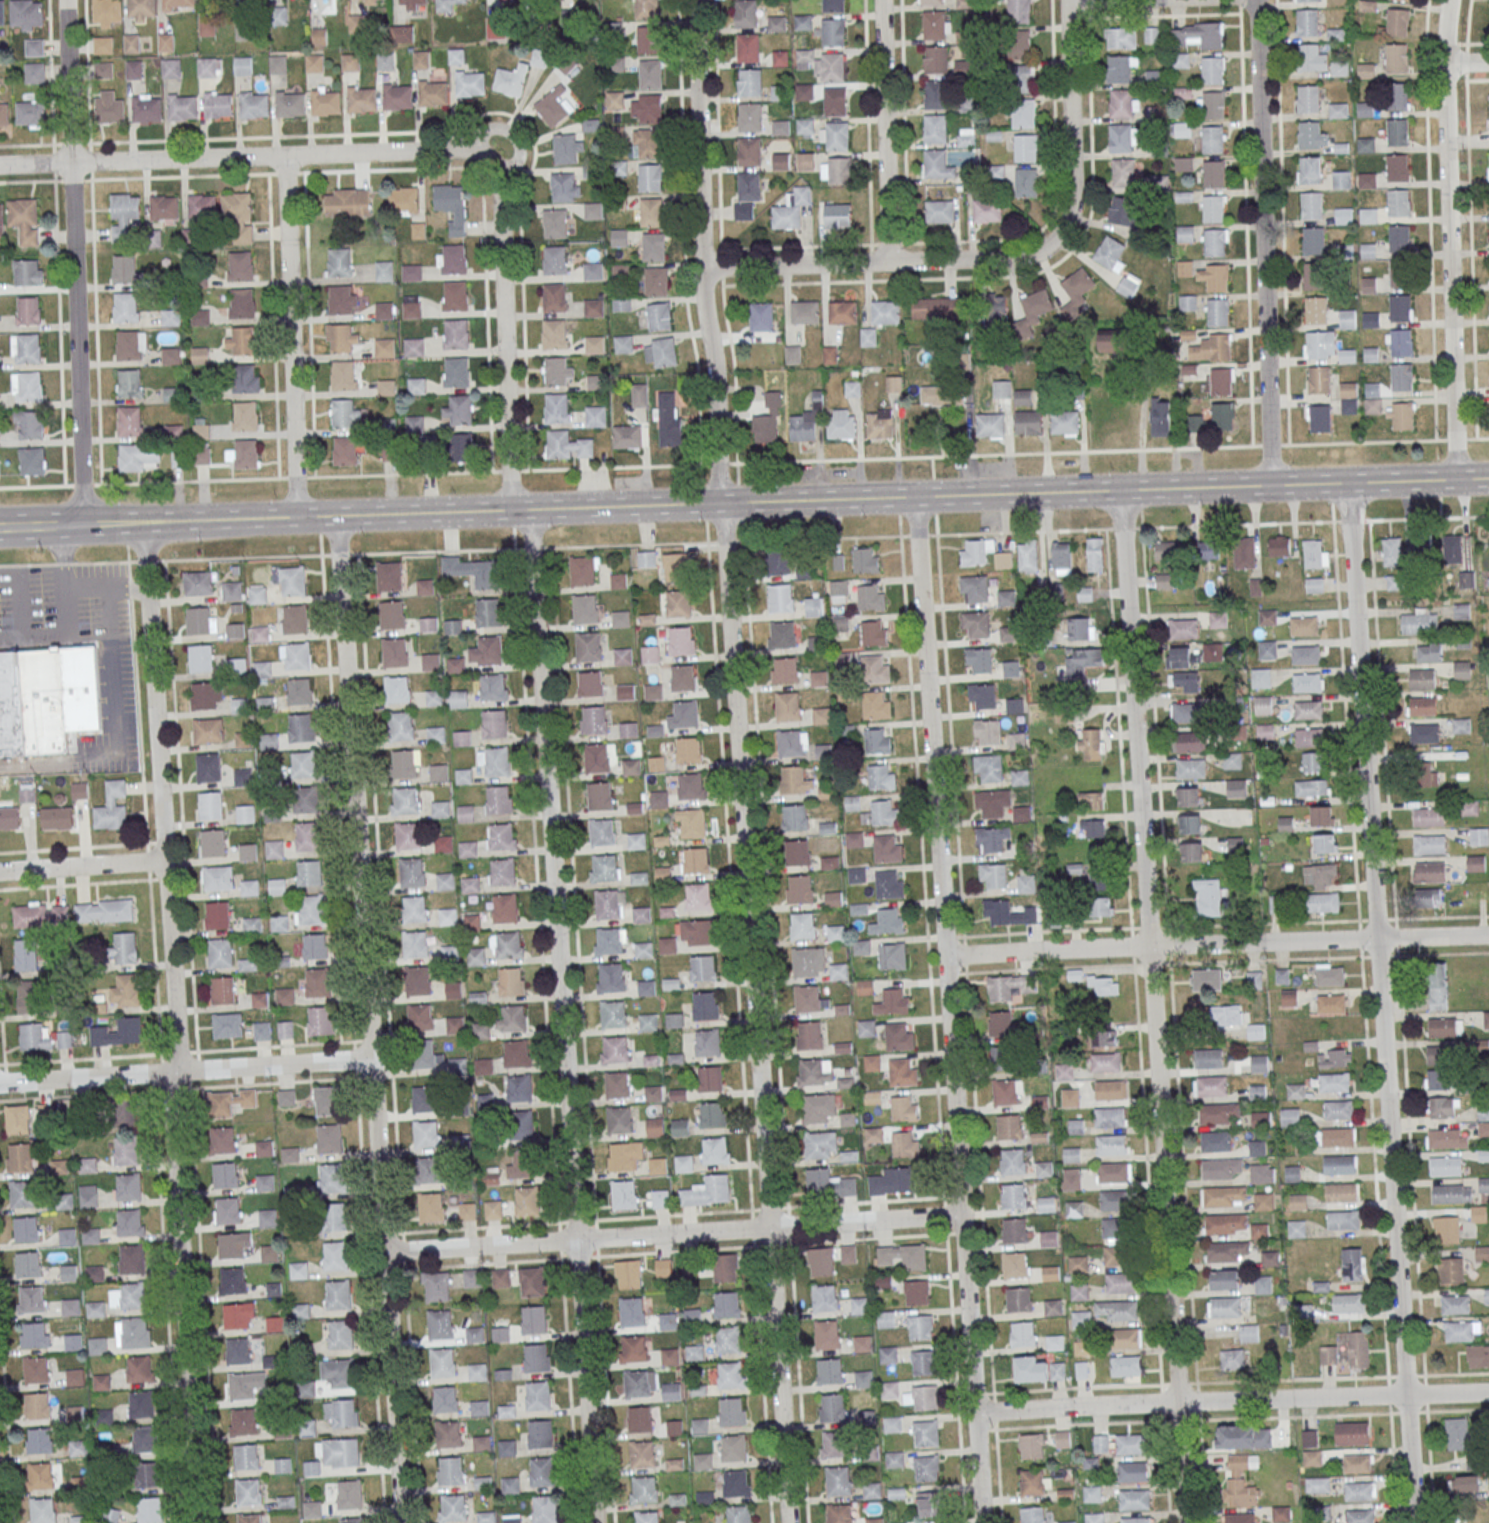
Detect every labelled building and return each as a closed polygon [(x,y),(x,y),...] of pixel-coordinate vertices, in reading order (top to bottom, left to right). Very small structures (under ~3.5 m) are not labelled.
[(10,31),(43,31),(43,0),(10,0),(10,31)] [(93,22),(122,21),(122,0),(92,0),(93,22)] [(128,16),(157,15),(156,0),(127,0),(128,16)] [(163,10),(195,10),(195,0),(163,0),(163,10)] [(399,3),(399,0),(428,0),(428,3),(418,3),(418,9),(406,9),(406,3),(399,3)] [(437,12),(436,0),(468,0),(468,2),(454,3),(454,11),(437,12)] [(636,18),(635,0),(658,0),(659,17),(636,18)] [(736,27),(735,0),(758,0),(758,26),(736,27)] [(823,12),(823,0),(844,0),(844,11),(823,12)] [(1010,24),(1009,0),(1030,0),(1031,23),(1010,24)] [(268,6),(286,5),(287,24),(268,25),(268,6)] [(1297,9),(1318,8),(1319,35),(1298,35),(1297,9)] [(1409,8),(1387,8),(1387,35),(1409,35),(1409,8)] [(923,11),(944,10),(945,38),(924,38),(923,11)] [(349,14),(367,13),(368,32),(350,33),(349,14)] [(794,15),(813,14),(813,30),(794,30),(794,15)] [(768,16),(786,15),(787,31),(768,31),(768,16)] [(199,16),(215,16),(216,35),(199,35),(199,16)] [(506,39),(506,17),(487,17),(487,39),(506,39)] [(822,20),(843,19),(844,45),(823,46),(822,20)] [(236,21),(254,20),(255,39),(236,40),(236,21)] [(1195,22),(1222,22),(1223,49),(1202,49),(1202,37),(1186,37),(1187,46),(1172,46),(1171,29),(1185,29),(1185,25),(1195,25),(1195,22)] [(390,26),(414,25),(414,42),(390,43),(390,26)] [(637,26),(660,25),(661,53),(638,53),(637,26)] [(1145,27),(1159,26),(1159,42),(1145,43),(1145,27)] [(1137,28),(1107,28),(1107,48),(1137,48),(1137,28)] [(1008,31),(1029,30),(1030,58),(1009,58),(1008,31)] [(124,34),(139,33),(140,52),(125,53),(124,34)] [(158,33),(174,33),(175,51),(158,52),(158,33)] [(736,34),(759,33),(760,61),(737,61),(736,34)] [(94,36),(113,36),(113,53),(94,54),(94,36)] [(25,40),(44,39),(45,56),(25,57),(25,40)] [(1387,70),(1408,70),(1408,43),(1387,43),(1387,70)] [(1298,44),(1319,44),(1320,70),(1299,71),(1298,44)] [(925,46),(946,46),(947,73),(926,73),(925,46)] [(449,49),(464,48),(465,64),(450,64),(449,49)] [(548,49),(532,49),(532,66),(548,66),(548,49)] [(413,51),(428,50),(429,69),(414,70),(413,51)] [(377,51),(395,51),(396,70),(377,70),(377,51)] [(1172,52),(1189,52),(1189,68),(1173,68),(1172,52)] [(305,54),(324,53),(324,72),(306,73),(305,54)] [(341,53),(359,53),(360,71),(342,72),(341,53)] [(822,53),(844,53),(845,80),(823,81),(823,75),(815,75),(814,59),(822,58),(822,53)] [(269,55),(288,54),(288,73),(270,74),(269,55)] [(234,56),(252,55),(253,74),(234,75),(234,56)] [(1109,55),(1130,55),(1131,82),(1110,82),(1109,55)] [(198,58),(216,57),(217,76),(198,77),(198,58)] [(1202,58),(1223,57),(1224,83),(1203,84),(1202,58)] [(162,59),(180,58),(181,77),(162,78),(162,59)] [(127,60),(142,60),(142,79),(127,79),(127,60)] [(639,60),(661,60),(662,87),(640,88),(639,60)] [(1331,60),(1347,60),(1348,76),(1331,76),(1331,60)] [(93,62),(112,61),(113,78),(94,79),(93,62)] [(518,72),(498,68),(493,91),(522,96),(529,64),(520,62),(518,72)] [(25,64),(45,63),(46,83),(25,84),(25,64)] [(1010,65),(1031,64),(1031,91),(1011,92),(1010,65)] [(739,69),(762,68),(763,95),(740,96),(739,69)] [(1146,70),(1163,69),(1163,85),(1147,86),(1146,70)] [(456,71),(456,95),(485,94),(484,73),(465,73),(465,70),(456,71)] [(418,80),(419,104),(448,103),(447,82),(427,83),(427,80),(418,80)] [(926,109),(946,109),(946,80),(926,80),(926,109)] [(382,84),(383,108),(412,107),(411,86),(391,87),(391,83),(382,84)] [(571,113),(559,98),(568,90),(562,83),(533,105),(552,128),(571,113)] [(814,99),(814,84),(796,84),(796,99),(814,99)] [(1386,84),(1407,84),(1408,110),(1387,111),(1386,84)] [(1298,86),(1319,85),(1319,111),(1299,112),(1298,86)] [(347,86),(348,110),(377,109),(376,88),(356,89),(356,86),(347,86)] [(823,88),(844,87),(845,114),(824,114),(823,88)] [(311,90),(312,114),(341,113),(340,92),(320,92),(320,89),(311,90)] [(1111,90),(1132,89),(1133,116),(1112,117),(1111,90)] [(203,92),(204,116),(233,115),(232,94),(212,94),(212,91),(203,92)] [(275,91),(276,115),(305,114),(304,93),(284,94),(284,91),(275,91)] [(240,92),(240,116),(269,115),(269,94),(249,95),(249,92),(240,92)] [(608,109),(624,109),(624,92),(608,92),(608,109)] [(1202,92),(1223,92),(1224,118),(1203,119),(1202,92)] [(168,93),(169,117),(198,116),(197,95),(177,96),(177,93),(168,93)] [(639,95),(662,94),(663,122),(640,122),(639,95)] [(132,96),(133,120),(162,118),(161,98),(141,98),(141,95),(132,96)] [(95,97),(96,121),(125,120),(124,99),(104,100),(104,97),(95,97)] [(1012,100),(1033,99),(1034,126),(1013,127),(1012,100)] [(45,101),(16,101),(16,128),(45,128),(45,101)] [(1357,101),(1373,101),(1374,117),(1357,117),(1357,101)] [(739,103),(761,102),(762,130),(740,130),(739,103)] [(1330,102),(1346,102),(1347,118),(1330,118),(1330,102)] [(8,125),(8,104),(0,104),(0,125),(8,125)] [(925,143),(946,143),(946,115),(925,115),(925,143)] [(797,138),(814,138),(814,118),(797,118),(797,138)] [(1387,119),(1408,119),(1409,145),(1388,146),(1387,119)] [(789,120),(773,120),(773,135),(789,135),(789,120)] [(1175,121),(1191,121),(1192,137),(1175,137),(1175,121)] [(1299,122),(1320,121),(1321,148),(1300,148),(1299,122)] [(826,123),(847,122),(848,148),(827,149),(826,123)] [(1110,125),(1131,124),(1132,151),(1111,152),(1110,125)] [(1201,127),(1222,126),(1223,153),(1202,153),(1201,127)] [(975,128),(958,128),(958,147),(975,147),(975,128)] [(639,130),(662,129),(663,156),(640,157),(639,130)] [(575,141),(575,135),(554,135),(554,164),(576,164),(576,152),(584,152),(584,141),(575,141)] [(1015,136),(1036,135),(1037,162),(1016,163),(1015,136)] [(1358,137),(1375,136),(1375,152),(1358,153),(1358,137)] [(738,138),(761,138),(762,165),(739,166),(738,138)] [(946,149),(924,149),(924,177),(955,177),(955,167),(946,167),(946,149)] [(798,170),(816,170),(816,152),(798,152),(798,170)] [(790,154),(773,154),(773,169),(790,169),(790,154)] [(1387,155),(1407,155),(1408,181),(1387,182),(1387,155)] [(1175,156),(1192,156),(1192,172),(1175,172),(1175,156)] [(851,157),(822,157),(822,183),(851,183),(851,157)] [(1300,157),(1321,157),(1322,183),(1301,184),(1300,157)] [(1134,158),(1113,158),(1113,186),(1134,186),(1134,158)] [(1203,161),(1224,161),(1225,187),(1204,188),(1203,161)] [(638,164),(661,163),(662,190),(639,191),(638,164)] [(1017,169),(1017,197),(1037,197),(1037,169),(1017,169)] [(1333,171),(1350,171),(1350,187),(1333,187),(1333,171)] [(738,172),(761,172),(761,199),(739,200),(738,172)] [(1359,173),(1376,172),(1376,188),(1359,188),(1359,173)] [(551,201),(580,201),(580,174),(551,174),(551,201)] [(465,184),(435,184),(435,211),(450,211),(450,236),(465,236),(465,184)] [(811,204),(811,186),(794,186),(794,195),(789,195),(789,205),(772,205),(772,228),(801,228),(801,205),(811,204)] [(418,211),(418,187),(390,187),(390,211),(418,211)] [(369,189),(325,189),(325,215),(369,215),(369,189)] [(1388,190),(1409,190),(1409,216),(1389,217),(1388,190)] [(1302,192),(1322,192),(1323,218),(1302,219),(1302,192)] [(251,193),(222,193),(222,220),(234,220),(234,243),(251,243),(251,193)] [(139,194),(112,194),(112,243),(130,243),(130,218),(139,218),(139,194)] [(216,195),(188,195),(188,219),(216,219),(216,195)] [(1202,196),(1223,195),(1224,221),(1203,222),(1202,196)] [(178,196),(150,196),(150,220),(178,220),(178,196)] [(1135,215),(1136,198),(1111,197),(1110,224),(1141,225),(1141,216),(1135,215)] [(640,198),(663,198),(664,225),(641,226),(640,198)] [(1001,199),(973,199),(973,222),(1001,222),(1001,199)] [(7,200),(7,227),(20,227),(20,247),(38,247),(38,200),(7,200)] [(954,200),(926,200),(926,222),(954,222),(954,200)] [(585,219),(602,219),(602,203),(585,203),(585,219)] [(754,203),(735,203),(735,220),(754,220),(754,203)] [(825,203),(825,228),(851,228),(851,203),(825,203)] [(1335,208),(1352,207),(1352,223),(1335,223),(1335,208)] [(1359,207),(1376,207),(1376,223),(1360,223),(1359,207)] [(567,237),(567,209),(543,209),(544,237),(567,237)] [(1389,225),(1410,224),(1411,251),(1390,251),(1389,225)] [(1177,226),(1194,226),(1194,242),(1177,242),(1177,226)] [(1304,228),(1324,228),(1325,254),(1304,255),(1304,228)] [(1204,230),(1225,229),(1226,255),(1205,256),(1204,230)] [(613,245),(627,245),(627,230),(613,230),(613,245)] [(643,233),(665,232),(666,260),(644,260),(643,233)] [(1121,254),(1125,245),(1107,234),(1093,259),(1118,273),(1127,257),(1121,254)] [(1337,244),(1352,243),(1353,259),(1337,260),(1337,244)] [(1361,244),(1375,243),(1375,259),(1362,260),(1361,244)] [(466,274),(466,245),(438,245),(438,274),(466,274)] [(543,246),(543,274),(567,274),(567,246),(543,246)] [(328,277),(351,277),(351,248),(328,248),(328,277)] [(253,281),(253,252),(229,252),(229,281),(253,281)] [(113,283),(136,283),(136,256),(113,256),(113,283)] [(1390,260),(1411,259),(1412,286),(1391,286),(1390,260)] [(43,260),(13,260),(13,286),(43,286),(43,260)] [(1177,261),(1193,260),(1194,276),(1177,277),(1177,261)] [(376,261),(376,281),(394,281),(393,261),(376,261)] [(583,262),(583,280),(603,280),(603,262),(583,262)] [(1304,263),(1325,263),(1326,289),(1305,290),(1304,263)] [(422,281),(422,264),(402,264),(403,281),(422,281)] [(1207,265),(1228,264),(1229,291),(1208,291),(1207,265)] [(1096,284),(1083,266),(1061,283),(1073,299),(1061,309),(1070,322),(1083,312),(1079,306),(1087,301),(1083,294),(1096,284)] [(645,268),(667,267),(668,294),(646,295),(645,268)] [(1131,298),(1139,284),(1124,276),(1117,290),(1131,298)] [(1362,277),(1376,277),(1376,293),(1362,293),(1362,277)] [(468,311),(468,282),(443,282),(443,311),(468,311)] [(566,284),(543,284),(543,312),(566,312),(566,284)] [(358,314),(358,286),(328,286),(328,314),(358,314)] [(254,288),(230,288),(230,318),(254,318),(254,288)] [(1034,335),(1031,325),(1042,322),(1040,315),(1054,311),(1047,289),(1021,297),(1027,317),(1015,321),(1021,339),(1034,335)] [(138,321),(138,292),(114,292),(114,321),(138,321)] [(1008,294),(985,294),(985,321),(1008,321),(1008,294)] [(1180,295),(1196,294),(1197,310),(1180,311),(1180,295)] [(1389,295),(1410,294),(1411,321),(1390,321),(1389,295)] [(403,318),(420,318),(420,295),(403,295),(403,318)] [(16,325),(41,325),(41,297),(16,297),(16,325)] [(913,297),(913,318),(958,318),(958,297),(913,297)] [(1305,297),(1326,297),(1327,323),(1306,324),(1305,297)] [(584,316),(604,316),(604,299),(584,299),(584,316)] [(1208,299),(1229,299),(1229,325),(1209,326),(1208,299)] [(820,301),(791,301),(791,323),(820,323),(820,301)] [(857,301),(829,301),(829,323),(857,323),(857,301)] [(901,301),(872,301),(872,323),(901,323),(901,301)] [(394,318),(394,302),(375,302),(375,318),(394,318)] [(673,329),(671,302),(647,304),(649,331),(673,329)] [(774,302),(751,302),(751,332),(774,332),(774,302)] [(180,325),(180,309),(162,309),(162,325),(180,325)] [(1340,310),(1356,309),(1356,329),(1340,329),(1340,310)] [(191,310),(191,325),(209,325),(209,310),(191,310)] [(1362,312),(1379,311),(1379,327),(1363,327),(1362,312)] [(444,348),(468,348),(468,319),(444,319),(444,348)] [(542,348),(568,348),(568,319),(542,319),(542,348)] [(353,324),(326,324),(326,352),(357,352),(357,333),(353,333),(353,324)] [(226,348),(233,348),(233,355),(254,355),(254,327),(233,327),(233,338),(226,338),(226,348)] [(877,346),(877,327),(861,328),(861,346),(877,346)] [(1391,330),(1412,329),(1413,356),(1392,356),(1391,330)] [(1099,351),(1121,351),(1121,330),(1099,330),(1099,351)] [(117,359),(146,359),(146,331),(117,331),(117,359)] [(1307,332),(1335,331),(1336,353),(1329,354),(1329,358),(1308,359),(1307,332)] [(1209,334),(1230,333),(1231,360),(1210,360),(1209,334)] [(12,335),(12,363),(41,363),(41,335),(12,335)] [(586,352),(605,352),(605,336),(586,336),(586,352)] [(614,336),(614,353),(633,353),(633,336),(614,336)] [(424,338),(405,338),(405,355),(424,355),(424,338)] [(645,339),(647,367),(677,366),(676,338),(645,339)] [(375,339),(375,357),(395,357),(395,339),(375,339)] [(180,364),(180,347),(163,347),(163,364),(180,364)] [(191,347),(191,363),(208,363),(208,347),(191,347)] [(1363,347),(1380,347),(1380,360),(1364,360),(1363,347)] [(1339,349),(1356,349),(1356,362),(1339,362),(1339,349)] [(545,385),(574,385),(574,365),(568,365),(568,357),(545,357),(545,385)] [(469,386),(469,358),(444,358),(444,386),(469,386)] [(331,390),(356,390),(356,361),(331,361),(331,390)] [(260,393),(260,364),(232,364),(232,393),(260,393)] [(1391,364),(1412,364),(1413,390),(1392,391),(1391,364)] [(1309,366),(1330,366),(1331,392),(1310,393),(1309,366)] [(1211,368),(1232,367),(1233,394),(1212,395),(1211,368)] [(118,370),(118,397),(142,397),(142,370),(118,370)] [(13,402),(43,402),(43,373),(13,373),(13,402)] [(589,389),(605,389),(605,374),(589,374),(589,389)] [(426,393),(426,378),(409,378),(409,393),(426,393)] [(379,395),(395,395),(395,380),(379,380),(379,395)] [(845,397),(861,397),(861,381),(845,381),(845,397)] [(1012,381),(993,381),(993,398),(1012,398),(1012,381)] [(1341,381),(1357,381),(1358,397),(1341,397),(1341,381)] [(648,406),(648,383),(633,383),(633,406),(648,406)] [(210,401),(210,386),(195,386),(195,401),(210,401)] [(923,405),(945,405),(945,386),(923,386),(923,405)] [(164,402),(182,402),(182,387),(164,387),(164,402)] [(790,441),(817,441),(816,428),(824,428),(823,390),(813,390),(813,412),(790,412),(790,441)] [(1017,405),(1033,405),(1033,390),(1017,390),(1017,405)] [(754,415),(754,443),(781,442),(780,391),(765,391),(765,415),(754,415)] [(680,447),(680,392),(659,392),(659,447),(680,447)] [(545,423),(570,423),(570,394),(545,394),(545,423)] [(472,395),(452,395),(452,405),(446,405),(446,424),(472,424),(472,395)] [(1152,436),(1173,436),(1173,398),(1152,398),(1152,436)] [(1341,399),(1358,398),(1358,414),(1341,415),(1341,399)] [(1364,398),(1381,398),(1381,414),(1365,414),(1364,398)] [(332,427),(360,427),(360,407),(356,407),(356,399),(332,399),(332,427)] [(232,431),(258,431),(258,401),(232,401),(232,431)] [(1212,403),(1233,403),(1234,429),(1213,430),(1212,403)] [(1392,403),(1413,403),(1414,429),(1393,430),(1392,403)] [(606,426),(606,405),(586,405),(586,426),(606,426)] [(1310,406),(1331,405),(1332,431),(1311,432),(1310,406)] [(142,406),(117,406),(117,436),(142,436),(142,406)] [(827,409),(827,439),(856,439),(856,409),(827,409)] [(868,409),(868,438),(894,438),(894,409),(868,409)] [(1017,410),(1017,435),(1043,435),(1043,410),(1017,410)] [(1052,435),(1080,435),(1080,410),(1052,410),(1052,435)] [(43,440),(43,412),(15,412),(15,440),(43,440)] [(976,438),(1004,438),(1004,415),(976,415),(976,438)] [(423,431),(423,416),(407,416),(407,431),(423,431)] [(210,439),(210,418),(194,418),(194,439),(210,439)] [(923,419),(923,438),(951,438),(951,419),(923,419)] [(643,448),(643,425),(614,425),(614,448),(643,448)] [(547,458),(594,458),(594,439),(570,439),(570,430),(547,430),(547,458)] [(450,461),(473,461),(473,433),(450,433),(450,461)] [(334,465),(358,465),(358,436),(334,436),(334,465)] [(235,468),(259,468),(259,440),(236,440),(236,450),(226,450),(226,461),(235,461),(235,468)] [(211,464),(210,443),(194,443),(195,464),(211,464)] [(119,470),(159,470),(159,444),(119,444),(119,470)] [(46,476),(45,448),(20,449),(20,476),(46,476)] [(1462,535),(1442,535),(1442,563),(1462,563),(1462,535)] [(1103,571),(1103,537),(1088,537),(1088,571),(1103,571)] [(1235,568),(1255,568),(1255,537),(1235,537),(1235,568)] [(1270,556),(1286,556),(1286,537),(1270,537),(1270,556)] [(1384,566),(1402,566),(1402,537),(1384,537),(1384,566)] [(1412,563),(1429,563),(1429,537),(1412,537),(1412,563)] [(987,551),(995,551),(995,539),(968,540),(968,549),(961,549),(962,566),(987,565),(987,551)] [(1305,567),(1327,567),(1327,539),(1305,539),(1305,567)] [(1199,540),(1199,559),(1220,559),(1220,540),(1199,540)] [(1071,541),(1053,541),(1053,574),(1071,574),(1071,541)] [(1184,560),(1184,541),(1156,541),(1156,560),(1184,560)] [(1037,542),(1020,542),(1020,572),(1037,572),(1037,542)] [(767,547),(789,545),(791,573),(768,574),(767,547)] [(854,548),(855,574),(880,572),(879,556),(872,556),(872,547),(854,548)] [(638,552),(656,551),(657,565),(639,566),(638,552)] [(1012,552),(995,552),(995,567),(1012,567),(1012,552)] [(690,581),(690,553),(665,553),(665,581),(690,581)] [(475,574),(475,590),(499,589),(498,561),(461,561),(461,556),(442,556),(443,575),(475,574)] [(594,556),(570,558),(573,585),(596,583),(594,556)] [(378,590),(401,589),(401,575),(403,575),(402,562),(377,563),(378,590)] [(306,593),(283,594),(282,581),(280,581),(279,568),(305,566),(306,593)] [(213,594),(213,571),(184,571),(184,594),(213,594)] [(1173,573),(1156,573),(1156,589),(1173,589),(1173,573)] [(987,575),(988,601),(966,602),(965,592),(961,592),(960,576),(987,575)] [(1307,592),(1324,592),(1324,577),(1307,577),(1307,592)] [(417,579),(433,578),(434,593),(418,594),(417,579)] [(847,580),(831,580),(831,602),(847,602),(847,580)] [(223,600),(243,600),(243,581),(223,581),(223,600)] [(769,585),(791,583),(793,611),(771,613),(769,585)] [(859,585),(860,610),(885,609),(884,592),(877,593),(877,584),(859,585)] [(249,587),(249,602),(266,602),(266,587),(249,587)] [(690,590),(666,591),(668,617),(691,615),(690,590)] [(998,590),(998,605),(1014,605),(1014,590),(998,590)] [(595,593),(572,595),(574,623),(598,621),(595,593)] [(823,616),(823,597),(806,597),(806,616),(823,616)] [(476,598),(477,626),(502,626),(502,598),(476,598)] [(379,602),(403,600),(403,613),(405,613),(406,627),(381,628),(379,602)] [(283,606),(307,605),(308,631),(285,633),(283,606)] [(186,607),(209,606),(211,633),(187,634),(186,607)] [(1402,633),(1438,633),(1438,609),(1416,609),(1416,613),(1402,613),(1402,633)] [(612,611),(630,610),(631,624),(613,626),(612,611)] [(988,610),(990,636),(968,638),(967,628),(963,628),(962,612),(988,610)] [(1275,610),(1259,610),(1259,624),(1275,624),(1275,610)] [(419,617),(437,616),(438,631),(420,632),(419,617)] [(1068,639),(1094,639),(1094,617),(1068,617),(1068,639)] [(1291,634),(1318,634),(1318,617),(1291,617),(1291,634)] [(444,619),(462,618),(463,633),(445,635),(444,619)] [(847,618),(834,618),(834,631),(847,631),(847,618)] [(862,620),(864,646),(888,645),(887,628),(881,628),(880,619),(862,620)] [(1198,619),(1169,619),(1169,638),(1198,638),(1198,619)] [(772,623),(794,621),(796,646),(774,647),(772,623)] [(227,638),(244,638),(244,623),(227,623),(227,638)] [(691,626),(670,627),(672,655),(697,653),(695,638),(692,639),(691,626)] [(1016,626),(1000,626),(1001,641),(1017,640),(1016,626)] [(269,641),(269,627),(251,627),(251,641),(269,641)] [(599,632),(576,634),(578,661),(601,659),(599,632)] [(479,647),(469,648),(469,665),(503,665),(502,636),(478,636),(479,647)] [(809,637),(809,650),(823,650),(823,637),(809,637)] [(382,639),(406,638),(407,664),(384,666),(382,639)] [(1259,640),(1259,658),(1275,658),(1275,640),(1259,640)] [(286,643),(309,641),(310,668),(287,669),(286,643)] [(1442,661),(1442,643),(1417,643),(1417,661),(1442,661)] [(189,645),(212,644),(213,670),(190,671),(189,645)] [(1221,660),(1221,644),(1205,644),(1205,660),(1221,660)] [(69,753),(0,758),(0,653),(54,649),(54,647),(62,646),(69,753)] [(991,646),(993,672),(971,673),(970,663),(966,664),(965,648),(991,646)] [(1320,646),(1292,646),(1292,664),(1320,664),(1320,646)] [(642,648),(660,647),(660,661),(643,662),(642,648)] [(1166,647),(1166,667),(1194,667),(1194,647),(1166,647)] [(614,649),(632,648),(633,662),(615,664),(614,649)] [(1105,666),(1105,648),(1066,649),(1067,680),(1085,679),(1085,666),(1105,666)] [(421,653),(439,652),(440,669),(422,670),(421,653)] [(862,655),(863,683),(890,682),(889,664),(883,665),(882,654),(862,655)] [(446,658),(464,656),(465,672),(447,673),(446,658)] [(248,674),(247,657),(226,658),(227,675),(248,674)] [(775,658),(797,657),(798,681),(776,683),(775,658)] [(1020,676),(1020,660),(1004,660),(1004,676),(1020,676)] [(1455,678),(1470,678),(1470,661),(1455,661),(1455,678)] [(693,665),(672,666),(673,691),(697,690),(696,675),(694,675),(693,665)] [(1253,687),(1270,687),(1270,668),(1253,668),(1253,687)] [(1435,689),(1435,669),(1410,669),(1410,689),(1435,689)] [(810,672),(828,670),(829,685),(811,686),(810,672)] [(578,697),(603,697),(603,671),(578,671),(578,697)] [(1198,692),(1198,672),(1171,672),(1171,692),(1198,692)] [(508,699),(507,673),(481,674),(481,700),(508,699)] [(1324,673),(1294,673),(1294,691),(1324,691),(1324,673)] [(385,677),(408,675),(409,702),(386,703),(385,677)] [(287,678),(311,677),(312,703),(289,705),(287,678)] [(191,683),(214,682),(216,708),(193,710),(191,683)] [(994,682),(996,708),(973,709),(973,699),(969,699),(968,683),(994,682)] [(644,685),(662,683),(663,698),(645,699),(644,685)] [(617,685),(635,684),(636,698),(618,699),(617,685)] [(425,690),(442,688),(443,705),(426,706),(425,690)] [(449,691),(467,689),(468,706),(450,707),(449,691)] [(862,691),(864,719),(891,718),(890,700),(883,701),(882,690),(862,691)] [(776,693),(798,691),(800,719),(778,721),(776,693)] [(1272,696),(1256,696),(1256,714),(1272,714),(1272,696)] [(273,710),(273,697),(257,697),(257,710),(273,710)] [(1436,715),(1436,697),(1409,697),(1409,715),(1436,715)] [(249,713),(249,698),(232,698),(232,713),(249,713)] [(1023,713),(1023,698),(1006,698),(1006,713),(1023,713)] [(697,700),(674,702),(675,715),(667,715),(668,727),(699,725),(697,700)] [(1323,719),(1323,701),(1295,701),(1295,719),(1323,719)] [(1172,703),(1172,722),(1202,722),(1202,703),(1172,703)] [(606,705),(582,707),(584,734),(608,733),(606,705)] [(812,709),(830,708),(831,722),(813,723),(812,709)] [(482,710),(505,709),(507,736),(484,737),(482,710)] [(388,712),(411,711),(413,737),(390,739),(388,712)] [(288,715),(311,714),(313,740),(290,741),(288,715)] [(193,718),(217,717),(218,743),(195,744),(193,718)] [(999,718),(1001,744),(979,745),(978,735),(974,735),(973,719),(999,718)] [(1470,732),(1470,719),(1453,719),(1453,732),(1470,732)] [(619,722),(637,721),(638,735),(620,736),(619,722)] [(1410,742),(1439,742),(1439,724),(1410,724),(1410,742)] [(427,727),(444,726),(445,742),(428,743),(427,727)] [(777,728),(781,728),(781,731),(801,729),(801,731),(809,731),(810,749),(805,749),(805,755),(779,756),(777,728)] [(865,729),(867,754),(891,753),(890,736),(884,737),(883,728),(865,729)] [(1079,759),(1102,759),(1102,728),(1079,728),(1079,759)] [(1296,728),(1297,746),(1324,745),(1324,728),(1296,728)] [(453,730),(471,729),(472,745),(454,746),(453,730)] [(237,732),(237,747),(251,747),(251,732),(237,732)] [(1017,747),(1025,747),(1025,732),(1017,732),(1017,747)] [(1174,732),(1174,751),(1206,750),(1206,732),(1174,732)] [(278,749),(278,733),(261,733),(261,749),(278,749)] [(699,736),(676,738),(678,763),(701,762),(699,736)] [(607,743),(584,745),(586,772),(609,770),(607,743)] [(814,744),(832,743),(833,757),(815,759),(814,744)] [(484,748),(508,747),(509,773),(486,775),(484,748)] [(392,751),(415,749),(417,776),(394,777),(392,751)] [(291,752),(314,750),(316,777),(292,778),(291,752)] [(1303,772),(1325,772),(1325,752),(1303,752),(1303,772)] [(196,754),(219,753),(221,780),(198,781),(196,754)] [(1223,768),(1241,768),(1241,753),(1223,753),(1223,768)] [(1000,754),(1001,780),(979,781),(978,771),(974,771),(973,756),(1000,754)] [(622,760),(640,758),(641,773),(623,774),(622,760)] [(1176,759),(1176,778),(1204,778),(1204,759),(1176,759)] [(1431,762),(1415,762),(1415,786),(1437,786),(1437,769),(1431,769),(1431,762)] [(429,764),(447,763),(448,780),(430,781),(429,764)] [(869,764),(871,790),(896,789),(895,772),(888,772),(887,763),(869,764)] [(781,766),(803,764),(804,792),(782,793),(781,766)] [(455,768),(472,767),(473,783),(456,784),(455,768)] [(235,768),(235,785),(252,785),(252,768),(235,768)] [(1013,784),(1028,784),(1028,771),(1013,770),(1013,784)] [(702,771),(678,773),(680,799),(703,797),(702,771)] [(94,829),(128,829),(128,805),(119,805),(119,799),(127,799),(126,780),(105,780),(105,808),(93,808),(94,829)] [(1226,796),(1247,796),(1247,780),(1226,780),(1226,796)] [(1329,795),(1329,780),(1296,780),(1296,795),(1329,795)] [(609,781),(586,783),(588,811),(611,809),(609,781)] [(87,798),(87,784),(71,784),(71,798),(87,798)] [(294,786),(317,785),(319,811),(296,813),(294,786)] [(487,787),(509,785),(509,797),(512,797),(513,812),(489,813),(487,787)] [(818,787),(834,786),(835,797),(819,799),(818,787)] [(393,788),(416,787),(418,813),(395,814),(393,788)] [(1198,806),(1198,787),(1176,787),(1176,806),(1198,806)] [(1009,789),(1010,804),(1002,805),(1002,816),(980,817),(979,807),(976,808),(975,792),(1009,789)] [(198,792),(222,791),(223,817),(200,819),(198,792)] [(650,792),(668,791),(669,805),(651,807),(650,792)] [(1104,809),(1104,791),(1081,791),(1081,809),(1104,809)] [(843,796),(861,795),(862,809),(844,810),(843,796)] [(431,800),(448,799),(449,816),(432,817),(431,800)] [(873,800),(874,825),(899,824),(898,807),(891,808),(891,799),(873,800)] [(1460,815),(1478,815),(1478,800),(1460,800),(1460,815)] [(783,805),(806,804),(807,829),(785,831),(783,805)] [(237,822),(255,822),(255,805),(237,805),(237,822)] [(457,806),(474,805),(475,820),(458,821),(457,806)] [(1311,825),(1333,825),(1333,806),(1311,806),(1311,825)] [(21,829),(21,807),(0,807),(0,829),(21,829)] [(41,807),(41,830),(74,830),(74,807),(41,807)] [(704,808),(681,810),(683,838),(706,836),(704,808)] [(1445,808),(1413,808),(1413,825),(1445,825),(1445,808)] [(1200,833),(1200,815),(1179,815),(1180,834),(1200,833)] [(612,818),(594,820),(594,818),(589,818),(591,846),(617,844),(616,832),(613,832),(612,818)] [(1080,837),(1105,837),(1105,819),(1080,819),(1080,837)] [(396,823),(419,821),(421,848),(398,849),(396,823)] [(296,823),(319,822),(321,848),(298,850),(296,823)] [(821,833),(837,832),(836,822),(820,823),(821,833)] [(515,849),(515,823),(488,823),(488,849),(515,849)] [(1002,839),(1011,839),(1011,827),(976,827),(976,852),(1002,852),(1002,839)] [(1488,845),(1488,836),(1488,828),(1470,828),(1470,845),(1488,845)] [(201,830),(224,829),(226,855),(202,857),(201,830)] [(845,832),(863,831),(864,845),(846,846),(845,832)] [(627,834),(645,833),(646,847),(628,848),(627,834)] [(1338,852),(1337,834),(1314,834),(1315,852),(1338,852)] [(433,836),(451,835),(452,851),(434,852),(433,836)] [(875,836),(877,862),(902,860),(901,844),(894,844),(893,835),(875,836)] [(1413,853),(1445,853),(1445,835),(1413,835),(1413,853)] [(785,840),(808,838),(809,864),(787,865),(785,840)] [(1228,838),(1228,850),(1242,850),(1242,838),(1228,838)] [(283,858),(283,840),(266,840),(266,858),(283,858)] [(459,841),(476,840),(477,856),(460,858),(459,841)] [(1202,843),(1182,843),(1182,861),(1202,861),(1202,843)] [(257,844),(240,844),(240,861),(257,861),(257,844)] [(709,873),(709,848),(684,848),(684,873),(709,873)] [(616,852),(592,854),(594,871),(590,871),(591,882),(618,880),(616,852)] [(820,856),(838,855),(839,869),(821,870),(820,856)] [(1485,855),(1467,855),(1467,871),(1485,871),(1485,855)] [(399,859),(423,857),(424,884),(401,885),(399,859)] [(514,857),(490,859),(492,886),(516,884),(514,857)] [(297,860),(321,859),(322,885),(299,887),(297,860)] [(1413,882),(1445,882),(1445,862),(1413,862),(1413,882)] [(979,888),(1006,888),(1006,864),(979,864),(979,888)] [(1304,864),(1304,888),(1328,888),(1328,877),(1337,877),(1337,864),(1304,864)] [(203,867),(232,865),(233,888),(205,890),(203,867)] [(655,867),(671,866),(672,880),(656,882),(655,867)] [(848,868),(865,867),(866,881),(849,882),(848,868)] [(436,872),(453,871),(455,888),(437,889),(436,872)] [(630,872),(647,871),(648,883),(631,884),(630,872)] [(877,872),(878,898),(903,896),(902,880),(895,880),(895,871),(877,872)] [(1111,891),(1111,872),(1089,872),(1089,891),(1111,891)] [(1017,893),(1034,893),(1034,874),(1017,874),(1017,893)] [(789,876),(811,875),(813,900),(791,902),(789,876)] [(461,877),(478,876),(480,892),(462,893),(461,877)] [(269,878),(269,894),(285,894),(285,878),(269,878)] [(1195,916),(1223,916),(1222,888),(1220,888),(1220,878),(1195,879),(1195,916)] [(241,880),(241,895),(259,895),(259,880),(241,880)] [(685,883),(685,909),(712,909),(712,883),(685,883)] [(1440,907),(1440,888),(1416,888),(1416,907),(1440,907)] [(619,889),(595,891),(598,918),(621,916),(619,889)] [(824,893),(842,891),(843,906),(825,907),(824,893)] [(516,893),(493,895),(495,923),(518,921),(516,893)] [(1339,911),(1339,893),(1307,893),(1307,911),(1339,911)] [(299,924),(323,924),(323,895),(299,895),(299,924)] [(402,896),(402,922),(427,922),(427,896),(402,896)] [(1092,916),(1113,916),(1113,897),(1092,897),(1092,916)] [(1017,906),(1017,909),(1009,909),(1009,898),(984,899),(985,925),(1039,923),(1039,905),(1017,906)] [(77,924),(132,921),(131,900),(76,903),(77,924)] [(205,902),(228,901),(230,927),(207,929),(205,902)] [(850,903),(866,902),(867,914),(851,915),(850,903)] [(67,927),(66,904),(13,905),(13,928),(67,927)] [(631,906),(649,905),(650,921),(632,923),(631,906)] [(438,908),(456,907),(457,924),(439,925),(438,908)] [(878,908),(880,934),(904,932),(903,916),(897,916),(896,907),(878,908)] [(791,913),(813,911),(815,937),(793,938),(791,913)] [(464,914),(481,913),(481,929),(465,930),(464,914)] [(271,931),(288,931),(288,915),(271,915),(271,931)] [(243,917),(243,932),(262,932),(262,917),(243,917)] [(712,920),(679,920),(679,945),(712,945),(712,920)] [(827,927),(845,926),(846,940),(828,941),(827,927)] [(519,928),(496,930),(498,957),(521,956),(519,928)] [(595,928),(595,954),(625,954),(625,928),(595,928)] [(403,930),(403,957),(428,957),(428,930),(403,930)] [(136,933),(112,933),(112,964),(136,964),(136,933)] [(327,958),(327,933),(302,934),(303,958),(327,958)] [(659,937),(676,936),(678,952),(660,953),(659,937)] [(208,939),(231,938),(233,965),(209,966),(208,939)] [(851,940),(869,939),(870,953),(852,954),(851,940)] [(37,972),(37,940),(15,940),(15,972),(37,972)] [(634,942),(652,941),(653,955),(635,957),(634,942)] [(905,969),(905,943),(880,943),(880,969),(905,969)] [(441,946),(458,945),(458,960),(442,961),(441,946)] [(466,949),(484,947),(485,964),(467,965),(466,949)] [(793,949),(823,947),(825,970),(817,971),(818,974),(795,976),(793,949)] [(691,956),(715,955),(716,979),(692,980),(691,956)] [(621,962),(598,964),(600,992),(623,990),(621,962)] [(1429,1010),(1447,1010),(1447,962),(1429,962),(1429,1010)] [(829,965),(847,964),(848,978),(830,979),(829,965)] [(1344,964),(1316,964),(1316,985),(1344,985),(1344,964)] [(405,995),(433,995),(433,965),(405,965),(405,995)] [(331,997),(331,967),(304,967),(304,997),(331,997)] [(521,967),(498,968),(500,996),(524,994),(521,967)] [(1193,970),(1222,969),(1222,988),(1193,989),(1193,970)] [(109,1008),(138,1008),(138,975),(117,975),(117,986),(109,986),(109,1008)] [(1014,992),(1036,992),(1036,975),(988,976),(988,1001),(1014,1001),(1014,992)] [(211,977),(234,976),(235,1002),(212,1004),(211,977)] [(1118,994),(1118,976),(1088,976),(1088,994),(1118,994)] [(637,980),(655,978),(656,995),(638,996),(637,980)] [(854,981),(872,979),(873,994),(855,995),(854,981)] [(18,981),(18,1013),(38,1013),(38,981),(18,981)] [(443,982),(461,981),(462,997),(445,999),(443,982)] [(795,986),(817,985),(819,1010),(797,1012),(795,986)] [(276,987),(276,1004),(293,1004),(293,987),(276,987)] [(883,988),(884,1002),(873,1002),(873,1013),(909,1011),(908,996),(902,996),(901,987),(883,988)] [(1297,1005),(1297,990),(1281,990),(1281,1005),(1297,1005)] [(718,991),(693,991),(693,1019),(718,1019),(718,991)] [(252,992),(253,1006),(268,1006),(267,992),(252,992)] [(1317,1012),(1345,1012),(1345,994),(1317,994),(1317,1012)] [(624,1000),(601,1002),(603,1028),(626,1026),(624,1000)] [(524,1003),(501,1005),(503,1033),(527,1031),(524,1003)] [(834,1004),(850,1003),(851,1014),(834,1015),(834,1004)] [(433,1004),(408,1004),(408,1029),(433,1029),(433,1004)] [(1217,1005),(1217,1024),(1242,1024),(1242,1005),(1217,1005)] [(333,1034),(333,1007),(307,1007),(307,1034),(333,1034)] [(1012,1011),(990,1011),(990,1036),(1012,1036),(1012,1011)] [(213,1014),(242,1012),(243,1036),(214,1038),(213,1014)] [(638,1014),(656,1012),(658,1029),(640,1030),(638,1014)] [(665,1013),(683,1012),(684,1026),(666,1028),(665,1013)] [(445,1017),(463,1015),(464,1032),(446,1033),(445,1017)] [(142,1044),(142,1017),(117,1018),(117,1028),(90,1029),(90,1045),(142,1044)] [(1428,1017),(1428,1037),(1462,1037),(1462,1017),(1428,1017)] [(857,1021),(875,1019),(876,1034),(858,1035),(857,1021)] [(254,1021),(254,1040),(271,1040),(271,1021),(254,1021)] [(292,1038),(292,1021),(279,1021),(279,1038),(292,1038)] [(472,1022),(489,1021),(491,1038),(473,1039),(472,1022)] [(797,1023),(819,1021),(821,1047),(799,1048),(797,1023)] [(888,1024),(889,1049),(914,1048),(913,1031),(906,1032),(906,1022),(888,1024)] [(19,1024),(20,1050),(73,1049),(73,1032),(45,1032),(45,1024),(19,1024)] [(695,1031),(719,1029),(721,1053),(697,1055),(695,1031)] [(1091,1045),(1116,1045),(1116,1030),(1091,1030),(1091,1045)] [(626,1035),(603,1037),(605,1063),(628,1061),(626,1035)] [(528,1038),(504,1040),(506,1068),(530,1066),(528,1038)] [(443,1068),(443,1053),(433,1053),(433,1040),(416,1040),(416,1068),(443,1068)] [(834,1041),(850,1040),(851,1052),(835,1053),(834,1041)] [(1426,1065),(1450,1065),(1450,1045),(1426,1045),(1426,1065)] [(991,1069),(1014,1069),(1014,1046),(991,1046),(991,1069)] [(1194,1048),(1223,1047),(1223,1067),(1195,1067),(1194,1048)] [(1320,1050),(1320,1067),(1346,1067),(1346,1050),(1320,1050)] [(1091,1052),(1120,1051),(1120,1070),(1091,1071),(1091,1052)] [(863,1055),(879,1054),(880,1070),(864,1071),(863,1055)] [(1251,1072),(1268,1072),(1268,1055),(1251,1055),(1251,1072)] [(448,1058),(465,1057),(466,1073),(449,1074),(448,1058)] [(474,1059),(492,1057),(493,1074),(475,1075),(474,1059)] [(799,1060),(822,1058),(823,1084),(801,1085),(799,1060)] [(891,1060),(892,1085),(917,1084),(916,1067),(909,1068),(909,1059),(891,1060)] [(1055,1064),(1072,1063),(1072,1079),(1055,1079),(1055,1064)] [(697,1067),(721,1065),(723,1089),(699,1091),(697,1067)] [(1426,1089),(1449,1089),(1449,1069),(1426,1069),(1426,1089)] [(628,1071),(605,1073),(607,1099),(631,1097),(628,1071)] [(530,1072),(507,1074),(509,1102),(533,1100),(530,1072)] [(1318,1074),(1348,1073),(1349,1091),(1319,1092),(1318,1074)] [(837,1077),(853,1076),(854,1088),(838,1089),(837,1077)] [(1198,1076),(1226,1076),(1227,1095),(1198,1096),(1198,1076)] [(993,1104),(1022,1104),(1022,1079),(993,1079),(993,1104)] [(1095,1080),(1124,1080),(1125,1099),(1096,1100),(1095,1080)] [(1302,1085),(1289,1085),(1289,1097),(1302,1097),(1302,1085)] [(412,1086),(412,1112),(436,1112),(436,1086),(412,1086)] [(644,1101),(663,1101),(663,1086),(644,1086),(644,1101)] [(1251,1098),(1265,1098),(1265,1086),(1251,1086),(1251,1098)] [(315,1116),(337,1116),(337,1087),(315,1087),(315,1116)] [(1060,1089),(1078,1088),(1078,1106),(1061,1106),(1060,1089)] [(864,1091),(880,1090),(881,1102),(865,1103),(864,1091)] [(232,1119),(232,1107),(256,1107),(256,1091),(208,1091),(208,1119),(232,1119)] [(477,1094),(494,1093),(495,1109),(478,1110),(477,1094)] [(802,1095),(833,1093),(835,1115),(827,1115),(827,1121),(804,1123),(802,1095)] [(892,1095),(893,1121),(918,1119),(917,1103),(911,1103),(910,1094),(892,1095)] [(450,1098),(468,1097),(469,1114),(451,1115),(450,1098)] [(1429,1118),(1456,1118),(1456,1097),(1429,1097),(1429,1118)] [(1324,1101),(1352,1100),(1352,1118),(1324,1119),(1324,1101)] [(118,1101),(118,1123),(135,1123),(135,1101),(118,1101)] [(700,1103),(724,1102),(725,1126),(701,1127),(700,1103)] [(1200,1104),(1229,1103),(1229,1123),(1200,1123),(1200,1104)] [(1478,1103),(1478,1120),(1488,1120),(1488,1103),(1478,1103)] [(38,1106),(53,1105),(54,1121),(39,1122),(38,1106)] [(29,1106),(5,1106),(5,1135),(29,1135),(29,1106)] [(630,1106),(606,1108),(608,1134),(632,1132),(630,1106)] [(1095,1107),(1124,1107),(1124,1126),(1096,1127),(1095,1107)] [(1299,1108),(1281,1108),(1281,1125),(1299,1125),(1299,1108)] [(512,1111),(512,1138),(534,1138),(534,1111),(512,1111)] [(840,1113),(856,1112),(857,1126),(841,1127),(840,1113)] [(1271,1112),(1250,1112),(1250,1127),(1271,1127),(1271,1112)] [(1021,1139),(1021,1115),(997,1115),(998,1139),(1021,1139)] [(647,1118),(647,1136),(665,1136),(665,1118),(647,1118)] [(1067,1119),(1082,1118),(1083,1134),(1068,1134),(1067,1119)] [(671,1135),(690,1135),(690,1119),(671,1119),(671,1135)] [(414,1147),(439,1147),(438,1120),(413,1121),(414,1147)] [(1478,1121),(1478,1136),(1488,1136),(1488,1121),(1478,1121)] [(317,1153),(341,1153),(341,1125),(317,1125),(317,1153)] [(864,1127),(881,1126),(882,1142),(865,1143),(864,1127)] [(1321,1128),(1353,1127),(1353,1146),(1322,1147),(1321,1128)] [(235,1128),(210,1128),(210,1153),(235,1153),(235,1128)] [(804,1131),(835,1129),(837,1151),(829,1151),(830,1157),(806,1159),(804,1131)] [(1427,1130),(1458,1129),(1459,1136),(1466,1136),(1467,1147),(1428,1148),(1427,1130)] [(893,1132),(894,1158),(919,1156),(918,1140),(911,1140),(911,1131),(893,1132)] [(1202,1132),(1230,1131),(1231,1150),(1202,1151),(1202,1132)] [(451,1135),(469,1134),(470,1150),(453,1151),(451,1135)] [(1097,1135),(1126,1134),(1126,1154),(1098,1154),(1097,1135)] [(113,1137),(113,1165),(139,1165),(139,1137),(113,1137)] [(702,1139),(726,1137),(728,1161),(704,1163),(702,1139)] [(642,1141),(610,1144),(612,1171),(638,1169),(638,1158),(644,1158),(642,1141)] [(1266,1155),(1266,1141),(1250,1141),(1250,1155),(1266,1155)] [(253,1143),(271,1142),(272,1158),(254,1159),(253,1143)] [(33,1144),(7,1144),(7,1172),(34,1172),(33,1144)] [(1062,1147),(1079,1147),(1080,1162),(1063,1162),(1062,1147)] [(279,1150),(297,1149),(298,1164),(280,1165),(279,1150)] [(534,1149),(513,1149),(513,1163),(507,1163),(507,1177),(534,1177),(534,1149)] [(1001,1149),(1001,1174),(1025,1174),(1025,1149),(1001,1149)] [(674,1155),(676,1173),(694,1172),(693,1154),(674,1155)] [(1323,1156),(1354,1155),(1355,1173),(1324,1174),(1323,1156)] [(416,1182),(441,1182),(441,1156),(416,1156),(416,1182)] [(649,1157),(649,1174),(666,1174),(666,1157),(649,1157)] [(1429,1157),(1460,1157),(1460,1175),(1429,1176),(1429,1157)] [(79,1159),(95,1158),(96,1175),(80,1176),(79,1159)] [(1203,1160),(1241,1158),(1242,1171),(1232,1172),(1232,1178),(1203,1179),(1203,1160)] [(1035,1161),(1052,1160),(1053,1176),(1035,1177),(1035,1161)] [(50,1162),(66,1161),(67,1177),(51,1178),(50,1162)] [(1099,1162),(1128,1162),(1128,1181),(1099,1182),(1099,1162)] [(213,1163),(213,1188),(237,1188),(237,1163),(213,1163)] [(344,1193),(344,1164),(319,1164),(319,1193),(344,1193)] [(1274,1164),(1250,1164),(1250,1182),(1274,1182),(1274,1164)] [(481,1167),(498,1166),(500,1183),(482,1184),(481,1167)] [(916,1192),(915,1166),(879,1168),(880,1176),(869,1177),(869,1194),(916,1192)] [(856,1196),(856,1177),(831,1177),(830,1167),(806,1168),(807,1197),(856,1196)] [(1289,1181),(1299,1180),(1299,1167),(1289,1167),(1289,1181)] [(1062,1173),(1080,1173),(1080,1189),(1063,1189),(1062,1173)] [(140,1201),(140,1174),(115,1175),(115,1201),(140,1201)] [(731,1204),(730,1174),(706,1174),(706,1184),(678,1185),(679,1204),(731,1204)] [(254,1178),(272,1177),(273,1192),(255,1194),(254,1178)] [(1479,1178),(1479,1192),(1488,1192),(1488,1178),(1479,1178)] [(634,1180),(611,1181),(613,1209),(636,1207),(634,1180)] [(34,1208),(34,1181),(10,1181),(10,1208),(34,1208)] [(1001,1183),(1001,1208),(1025,1208),(1025,1183),(1001,1183)] [(1325,1184),(1356,1183),(1356,1201),(1325,1202),(1325,1184)] [(1431,1185),(1463,1184),(1463,1202),(1432,1203),(1431,1185)] [(539,1215),(539,1186),(515,1186),(515,1215),(539,1215)] [(1204,1187),(1245,1186),(1246,1200),(1233,1200),(1233,1205),(1205,1206),(1204,1187)] [(78,1188),(96,1187),(97,1209),(80,1211),(78,1188)] [(668,1207),(668,1189),(652,1189),(652,1207),(668,1207)] [(1101,1191),(1129,1190),(1130,1209),(1101,1210),(1101,1191)] [(418,1193),(418,1222),(443,1221),(443,1192),(418,1193)] [(1272,1193),(1255,1193),(1255,1210),(1272,1210),(1272,1193)] [(54,1196),(72,1195),(73,1211),(55,1212),(54,1196)] [(1036,1197),(1054,1196),(1055,1211),(1037,1212),(1036,1197)] [(215,1225),(240,1225),(240,1199),(215,1199),(215,1225)] [(484,1201),(501,1200),(503,1218),(485,1219),(484,1201)] [(1065,1201),(1082,1201),(1083,1217),(1065,1217),(1065,1201)] [(326,1204),(326,1231),(347,1231),(347,1204),(326,1204)] [(1486,1206),(1472,1206),(1472,1221),(1486,1221),(1486,1206)] [(117,1210),(117,1236),(144,1236),(144,1210),(117,1210)] [(1326,1211),(1358,1210),(1358,1229),(1327,1229),(1326,1211)] [(257,1213),(275,1212),(276,1227),(258,1229),(257,1213)] [(1205,1215),(1246,1214),(1246,1228),(1235,1229),(1235,1233),(1206,1234),(1205,1215)] [(1434,1242),(1459,1242),(1459,1216),(1434,1216),(1434,1242)] [(37,1217),(15,1217),(15,1242),(37,1242),(37,1217)] [(1003,1243),(1026,1243),(1026,1218),(1003,1218),(1003,1243)] [(1102,1218),(1131,1218),(1132,1237),(1103,1238),(1102,1218)] [(1305,1220),(1289,1220),(1289,1237),(1305,1237),(1305,1220)] [(1267,1238),(1267,1224),(1251,1224),(1251,1238),(1267,1238)] [(58,1231),(74,1230),(75,1247),(59,1248),(58,1231)] [(81,1231),(99,1230),(100,1245),(82,1246),(81,1231)] [(1039,1231),(1056,1230),(1057,1245),(1040,1246),(1039,1231)] [(219,1234),(219,1259),(249,1259),(249,1234),(219,1234)] [(1207,1242),(1248,1241),(1248,1252),(1236,1253),(1236,1261),(1208,1261),(1207,1242)] [(323,1270),(347,1270),(347,1242),(323,1242),(323,1270)] [(144,1274),(144,1245),(120,1245),(120,1274),(144,1274)] [(856,1260),(855,1245),(841,1247),(842,1261),(856,1260)] [(903,1270),(927,1269),(926,1245),(877,1246),(878,1263),(902,1263),(903,1270)] [(1104,1246),(1133,1245),(1133,1264),(1105,1265),(1104,1246)] [(1488,1261),(1488,1246),(1476,1246),(1476,1261),(1488,1261)] [(259,1248),(277,1247),(278,1263),(260,1264),(259,1248)] [(808,1247),(808,1275),(834,1275),(834,1247),(808,1247)] [(1365,1248),(1343,1248),(1343,1280),(1365,1280),(1365,1248)] [(1278,1252),(1262,1252),(1262,1265),(1278,1265),(1278,1252)] [(16,1277),(40,1277),(40,1253),(16,1253),(16,1277)] [(1003,1253),(1003,1278),(1028,1278),(1028,1253),(1003,1253)] [(712,1256),(735,1255),(737,1279),(713,1281),(712,1256)] [(1069,1257),(1069,1271),(1086,1271),(1086,1257),(1069,1257)] [(656,1276),(672,1276),(671,1258),(656,1259),(656,1276)] [(1464,1285),(1463,1258),(1439,1258),(1439,1285),(1464,1285)] [(641,1260),(615,1260),(615,1288),(641,1288),(641,1260)] [(1042,1265),(1060,1264),(1061,1281),(1043,1282),(1042,1265)] [(289,1266),(306,1265),(307,1280),(290,1282),(289,1266)] [(60,1267),(76,1266),(77,1283),(61,1284),(60,1267)] [(543,1266),(519,1268),(522,1296),(545,1294),(543,1266)] [(85,1269),(103,1268),(104,1283),(86,1284),(85,1269)] [(245,1268),(219,1269),(219,1294),(245,1294),(245,1268)] [(463,1269),(480,1268),(481,1285),(464,1287),(463,1269)] [(492,1269),(509,1268),(510,1286),(493,1287),(492,1269)] [(1210,1270),(1238,1269),(1239,1289),(1210,1289),(1210,1270)] [(447,1271),(424,1273),(426,1301),(449,1299),(447,1271)] [(1106,1273),(1135,1272),(1136,1291),(1107,1292),(1106,1273)] [(1272,1275),(1256,1275),(1256,1293),(1272,1293),(1272,1275)] [(904,1280),(905,1304),(931,1304),(930,1280),(904,1280)] [(350,1282),(326,1282),(326,1310),(350,1310),(350,1282)] [(144,1284),(120,1284),(120,1309),(144,1309),(144,1284)] [(1070,1284),(1087,1284),(1088,1299),(1070,1299),(1070,1284)] [(812,1311),(838,1311),(838,1285),(812,1285),(812,1311)] [(45,1314),(45,1287),(18,1287),(18,1314),(45,1314)] [(1006,1288),(1006,1312),(1031,1312),(1031,1288),(1006,1288)] [(715,1293),(738,1291),(740,1316),(716,1317),(715,1293)] [(1365,1294),(1333,1294),(1333,1312),(1365,1312),(1365,1294)] [(1470,1295),(1442,1295),(1442,1314),(1470,1314),(1470,1295)] [(619,1325),(644,1325),(644,1297),(619,1297),(619,1325)] [(850,1298),(868,1297),(869,1313),(851,1314),(850,1298)] [(1211,1297),(1240,1297),(1240,1316),(1211,1317),(1211,1297)] [(1044,1299),(1062,1299),(1063,1315),(1045,1316),(1044,1299)] [(1108,1300),(1137,1300),(1137,1319),(1108,1320),(1108,1300)] [(60,1302),(78,1301),(79,1316),(61,1317),(60,1302)] [(86,1305),(103,1303),(104,1319),(87,1320),(86,1305)] [(224,1329),(246,1329),(246,1320),(254,1320),(254,1304),(224,1304),(224,1329)] [(545,1304),(521,1306),(524,1334),(547,1332),(545,1304)] [(290,1306),(308,1305),(309,1321),(291,1322),(290,1306)] [(683,1309),(701,1308),(702,1324),(685,1325),(683,1309)] [(450,1309),(427,1311),(429,1339),(452,1337),(450,1309)] [(877,1311),(895,1310),(896,1326),(878,1327),(877,1311)] [(1072,1327),(1091,1327),(1091,1311),(1072,1311),(1072,1327)] [(659,1313),(676,1312),(677,1328),(660,1329),(659,1313)] [(909,1316),(932,1314),(934,1339),(910,1340),(909,1316)] [(151,1317),(116,1318),(116,1349),(151,1349),(151,1317)] [(265,1320),(283,1318),(284,1334),(266,1335),(265,1320)] [(816,1348),(840,1348),(840,1320),(816,1320),(816,1348)] [(353,1321),(328,1321),(328,1349),(353,1349),(353,1321)] [(1011,1347),(1035,1347),(1035,1321),(1011,1321),(1011,1347)] [(1473,1321),(1443,1321),(1443,1341),(1473,1341),(1473,1321)] [(21,1323),(21,1348),(49,1348),(49,1323),(21,1323)] [(1259,1324),(1239,1324),(1239,1342),(1259,1342),(1259,1324)] [(492,1326),(510,1325),(511,1340),(493,1342),(492,1326)] [(465,1327),(483,1326),(484,1341),(466,1342),(465,1327)] [(716,1328),(740,1326),(741,1351),(718,1352),(716,1328)] [(1109,1328),(1138,1327),(1138,1347),(1110,1348),(1109,1328)] [(1368,1331),(1348,1331),(1348,1368),(1368,1368),(1368,1331)] [(854,1335),(872,1334),(873,1350),(854,1351),(854,1335)] [(1045,1335),(1062,1334),(1063,1349),(1046,1350),(1045,1335)] [(63,1337),(81,1336),(82,1351),(64,1353),(63,1337)] [(647,1336),(619,1336),(619,1361),(647,1361),(647,1336)] [(88,1341),(106,1339),(107,1355),(89,1356),(88,1341)] [(227,1339),(227,1365),(251,1365),(251,1339),(227,1339)] [(1073,1340),(1090,1340),(1091,1355),(1074,1355),(1073,1340)] [(547,1343),(524,1345),(526,1372),(549,1370),(547,1343)] [(686,1345),(703,1343),(704,1359),(687,1360),(686,1345)] [(293,1345),(311,1344),(312,1359),(294,1360),(293,1345)] [(1488,1367),(1488,1345),(1467,1345),(1467,1367),(1488,1367)] [(879,1347),(898,1346),(898,1362),(880,1363),(879,1347)] [(1320,1346),(1320,1365),(1337,1365),(1337,1346),(1320,1346)] [(453,1348),(429,1350),(432,1377),(455,1375),(453,1348)] [(661,1349),(678,1348),(679,1363),(662,1364),(661,1349)] [(1221,1369),(1244,1369),(1244,1349),(1221,1349),(1221,1369)] [(911,1351),(935,1350),(936,1375),(913,1376),(911,1351)] [(1039,1361),(1038,1356),(1015,1356),(1015,1381),(1048,1381),(1048,1361),(1039,1361)] [(1111,1356),(1140,1356),(1140,1375),(1112,1376),(1111,1356)] [(24,1384),(48,1384),(48,1357),(24,1357),(24,1384)] [(152,1382),(152,1357),(125,1357),(125,1382),(152,1382)] [(842,1358),(817,1358),(817,1383),(842,1383),(842,1358)] [(331,1381),(331,1388),(354,1388),(354,1360),(321,1360),(321,1381),(331,1381)] [(718,1363),(741,1361),(743,1386),(720,1388),(718,1363)] [(468,1364),(485,1363),(486,1378),(469,1380),(468,1364)] [(495,1367),(512,1366),(513,1378),(495,1379),(495,1367)] [(657,1370),(625,1370),(625,1397),(657,1397),(657,1370)] [(854,1371),(873,1370),(874,1386),(855,1387),(854,1371)] [(65,1373),(83,1371),(84,1387),(66,1388),(65,1373)] [(229,1400),(259,1399),(259,1389),(266,1389),(265,1373),(229,1374),(229,1400)] [(93,1377),(109,1376),(110,1392),(94,1393),(93,1377)] [(549,1381),(525,1383),(528,1410),(551,1408),(549,1381)] [(881,1382),(899,1381),(900,1397),(882,1398),(881,1382)] [(296,1384),(314,1383),(315,1398),(297,1400),(296,1384)] [(662,1384),(679,1383),(680,1398),(663,1400),(662,1384)] [(689,1384),(707,1383),(708,1395),(689,1396),(689,1384)] [(914,1386),(938,1385),(939,1410),(916,1411),(914,1386)] [(458,1411),(458,1386),(433,1386),(433,1411),(458,1411)] [(128,1417),(153,1417),(153,1392),(128,1392),(128,1417)] [(25,1394),(25,1418),(49,1418),(49,1394),(25,1394)] [(819,1394),(820,1422),(844,1421),(844,1394),(819,1394)] [(720,1426),(745,1426),(745,1398),(720,1398),(720,1426)] [(470,1400),(488,1399),(489,1415),(471,1416),(470,1400)] [(358,1427),(358,1401),(324,1401),(325,1427),(358,1427)] [(498,1405),(516,1404),(516,1416),(499,1417),(498,1405)] [(628,1406),(628,1432),(652,1432),(652,1406),(628,1406)] [(66,1408),(82,1407),(84,1424),(67,1425),(66,1408)] [(256,1409),(230,1409),(230,1435),(256,1435),(256,1409)] [(94,1412),(112,1411),(113,1426),(95,1428),(94,1412)] [(884,1417),(902,1416),(903,1432),(885,1433),(884,1417)] [(691,1418),(708,1417),(709,1433),(692,1434),(691,1418)] [(1469,1417),(1447,1417),(1447,1450),(1469,1450),(1469,1417)] [(551,1419),(528,1421),(530,1449),(554,1447),(551,1419)] [(666,1420),(684,1419),(685,1435),(667,1436),(666,1420)] [(914,1422),(938,1420),(939,1445),(916,1446),(914,1422)] [(460,1421),(436,1421),(436,1447),(460,1447),(460,1421)] [(296,1424),(314,1422),(315,1438),(297,1439),(296,1424)] [(1336,1422),(1368,1422),(1368,1443),(1336,1444),(1336,1422)] [(272,1425),(290,1424),(291,1439),(273,1441),(272,1425)] [(1270,1425),(1216,1425),(1216,1448),(1270,1448),(1270,1425)] [(156,1453),(156,1427),(131,1427),(131,1453),(156,1453)] [(54,1429),(26,1429),(26,1454),(54,1454),(54,1429)] [(1069,1431),(1056,1431),(1056,1447),(1069,1447),(1069,1431)] [(822,1458),(848,1458),(848,1432),(822,1432),(822,1458)] [(1019,1458),(1044,1458),(1044,1434),(1019,1434),(1019,1458)] [(1116,1434),(1145,1434),(1145,1453),(1117,1454),(1116,1434)] [(473,1436),(491,1435),(492,1450),(474,1452),(473,1436)] [(721,1436),(745,1435),(747,1459),(723,1461),(721,1436)] [(315,1440),(316,1458),(324,1458),(325,1467),(359,1466),(358,1439),(315,1440)] [(498,1440),(516,1439),(516,1451),(499,1452),(498,1440)] [(630,1440),(630,1467),(655,1467),(655,1440),(630,1440)] [(68,1443),(86,1442),(87,1457),(69,1458),(68,1443)] [(860,1445),(878,1444),(879,1460),(861,1461),(860,1445)] [(95,1446),(112,1445),(113,1461),(96,1462),(95,1446)] [(258,1445),(234,1445),(234,1470),(258,1470),(258,1445)] [(1302,1450),(1320,1449),(1321,1465),(1303,1466),(1302,1450)] [(886,1452),(904,1451),(905,1467),(887,1468),(886,1452)] [(694,1453),(711,1452),(712,1467),(695,1469),(694,1453)] [(1257,1485),(1244,1485),(1244,1469),(1258,1469),(1258,1454),(1226,1454),(1226,1505),(1256,1506),(1257,1485)] [(1343,1454),(1371,1454),(1371,1473),(1344,1473),(1343,1454)] [(461,1455),(438,1457),(440,1485),(463,1483),(461,1455)] [(940,1481),(940,1456),(914,1456),(914,1481),(940,1481)] [(553,1457),(530,1459),(532,1486),(555,1485),(553,1457)] [(666,1458),(684,1457),(685,1469),(666,1470),(666,1458)] [(273,1461),(290,1460),(291,1475),(274,1476),(273,1461)] [(1118,1462),(1147,1461),(1147,1480),(1118,1481),(1118,1462)] [(161,1488),(161,1462),(134,1462),(134,1488),(161,1488)] [(54,1490),(54,1463),(27,1463),(27,1490),(54,1490)] [(827,1466),(827,1495),(852,1495),(852,1466),(827,1466)] [(1020,1470),(1041,1469),(1043,1494),(1019,1495),(1018,1480),(1020,1480),(1020,1470)] [(723,1471),(747,1470),(748,1495),(725,1496),(723,1471)] [(475,1476),(492,1475),(493,1487),(475,1488),(475,1476)] [(658,1476),(630,1476),(630,1503),(658,1503),(658,1476)] [(1480,1491),(1480,1476),(1450,1476),(1450,1491),(1480,1491)] [(501,1478),(519,1477),(520,1492),(502,1493),(501,1478)] [(70,1479),(88,1478),(89,1493),(71,1494),(70,1479)] [(1306,1491),(1330,1491),(1330,1478),(1306,1478),(1306,1491)] [(260,1506),(260,1480),(237,1480),(237,1506),(260,1506)] [(337,1509),(361,1509),(361,1481),(337,1481),(337,1509)] [(863,1482),(882,1481),(883,1497),(864,1498),(863,1482)] [(1344,1482),(1373,1481),(1374,1500),(1345,1501),(1344,1482)] [(1083,1486),(1100,1485),(1100,1501),(1083,1501),(1083,1486)] [(890,1497),(905,1497),(905,1488),(890,1488),(890,1497)] [(1119,1490),(1148,1490),(1149,1509),(1120,1510),(1119,1490)] [(696,1492),(715,1491),(715,1503),(697,1504),(696,1492)] [(918,1516),(940,1515),(940,1491),(918,1492),(918,1516)] [(669,1493),(687,1493),(687,1504),(669,1505),(669,1493)] [(440,1520),(466,1520),(466,1494),(440,1494),(440,1520)] [(533,1496),(535,1522),(547,1522),(559,1522),(556,1494),(533,1496)] [(164,1497),(137,1497),(137,1522),(164,1522),(164,1497)] [(56,1498),(30,1498),(30,1522),(56,1522),(56,1498)] [(302,1504),(320,1503),(321,1519),(303,1520),(302,1504)] [(853,1504),(828,1505),(828,1522),(854,1522),(853,1504)] [(1313,1504),(1330,1504),(1331,1519),(1314,1520),(1313,1504)] [(1271,1506),(1288,1505),(1289,1521),(1272,1521),(1271,1506)] [(1045,1506),(1021,1507),(1022,1522),(1046,1522),(1045,1506)] [(107,1522),(119,1522),(121,1510),(103,1508),(101,1522),(107,1522)] [(751,1508),(752,1522),(728,1522),(727,1510),(751,1508)] [(1347,1510),(1347,1522),(1374,1522),(1374,1510),(1347,1510)] [(495,1511),(495,1522),(478,1522),(477,1511),(495,1511)] [(636,1511),(636,1522),(661,1522),(661,1511),(636,1511)] [(1102,1512),(1103,1522),(1084,1522),(1084,1512),(1102,1512)] [(1254,1513),(1254,1522),(1225,1522),(1225,1514),(1254,1513)] [(238,1515),(238,1522),(263,1522),(263,1515),(238,1515)] [(521,1515),(522,1522),(504,1522),(504,1516),(521,1515)]
